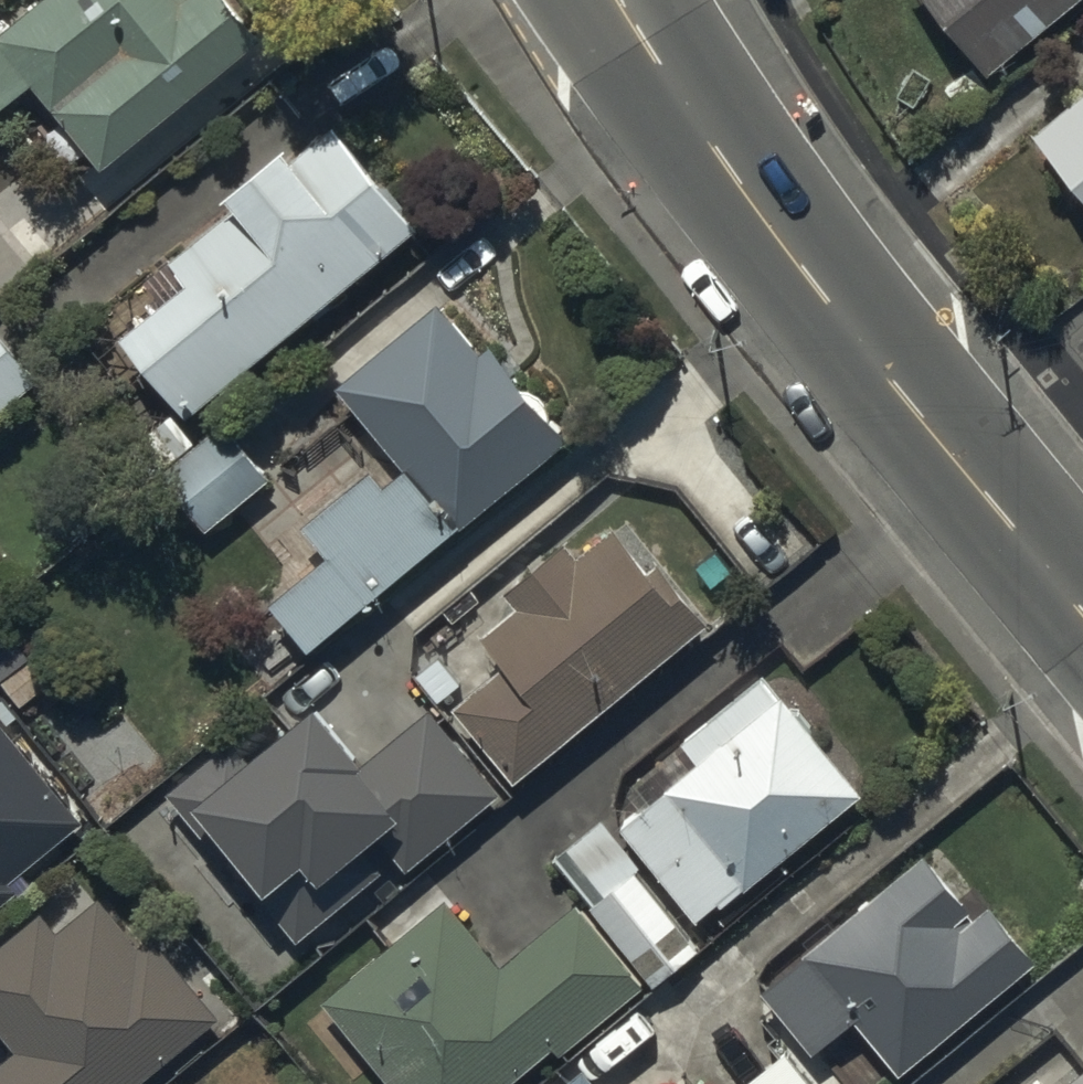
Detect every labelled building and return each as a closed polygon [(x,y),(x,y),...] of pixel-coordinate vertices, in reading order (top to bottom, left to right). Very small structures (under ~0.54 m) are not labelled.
[(68,140),(104,183),(263,53),(219,0),(209,0),(204,4),(200,0),(62,0),(0,50),(0,138),(28,172),(68,140)] [(1082,8),(1082,0),(916,0),(990,87),(1082,8)] [(1032,148),(1082,208),(1082,105),(1032,148)] [(332,136),(290,172),(282,162),(221,214),(229,224),(144,296),(162,317),(121,352),(189,431),(418,235),(332,136)] [(313,666),(566,452),(489,363),(482,369),(439,319),(338,404),(407,485),(386,503),(367,481),(302,536),(330,569),(272,618),(313,666)] [(0,345),(0,423),(38,391),(0,345)] [(168,423),(132,452),(198,533),(260,483),(220,433),(194,454),(168,423)] [(517,795),(708,636),(658,577),(650,584),(615,543),(580,572),(566,556),(504,607),(516,621),(478,653),(502,681),(455,720),(517,795)] [(619,837),(702,939),(865,806),(760,678),(676,747),(697,773),(619,837)] [(500,803),(437,728),(381,775),(338,723),(271,778),(248,750),(183,804),(237,869),(242,861),(311,944),(388,880),(374,864),(403,840),(424,866),(500,803)] [(17,903),(9,893),(82,833),(0,734),(0,917),(17,903)] [(642,878),(603,829),(555,867),(594,915),(592,917),(656,996),(703,959),(639,880),(642,878)] [(766,998),(816,1061),(855,1030),(899,1083),(903,1083),(1037,977),(990,919),(976,930),(926,869),(766,998)] [(322,1011),(382,1083),(526,1083),(558,1058),(563,1064),(647,995),(582,916),(507,977),(450,908),(322,1011)] [(15,1060),(0,1072),(0,1083),(156,1083),(224,1030),(157,946),(141,959),(102,910),(57,946),(43,928),(0,962),(0,1040),(15,1060)] [(797,1065),(774,1083),(813,1083),(797,1065)]
